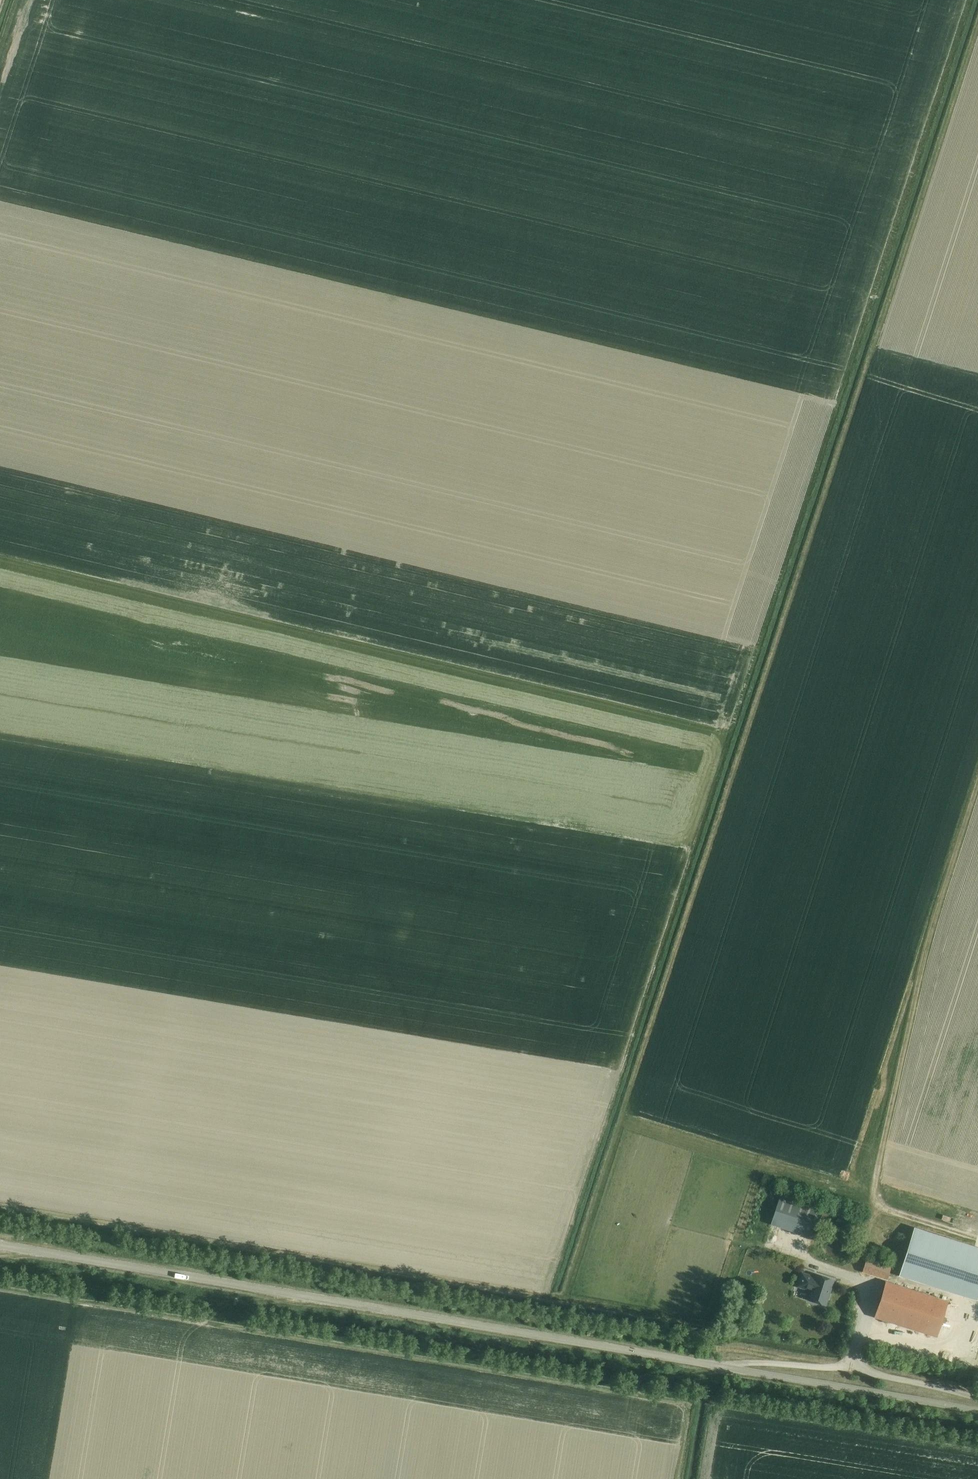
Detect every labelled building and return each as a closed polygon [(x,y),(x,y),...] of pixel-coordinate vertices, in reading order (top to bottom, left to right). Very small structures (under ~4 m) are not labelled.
[(770,1225),(813,1239),(821,1215),(823,1209),(824,1206),(781,1192),(770,1225)] [(823,1209),(821,1215),(827,1218),(830,1211),(823,1209)] [(977,1298),(977,1248),(916,1229),(900,1277),(977,1301),(977,1298)] [(891,1268),(866,1260),(862,1272),(887,1280),(891,1268)] [(802,1273),(797,1287),(808,1290),(808,1289),(812,1290),(809,1300),(826,1306),(833,1281),(816,1275),(816,1278),(802,1273)] [(947,1302),(886,1282),(875,1318),(936,1337),(947,1302)]
